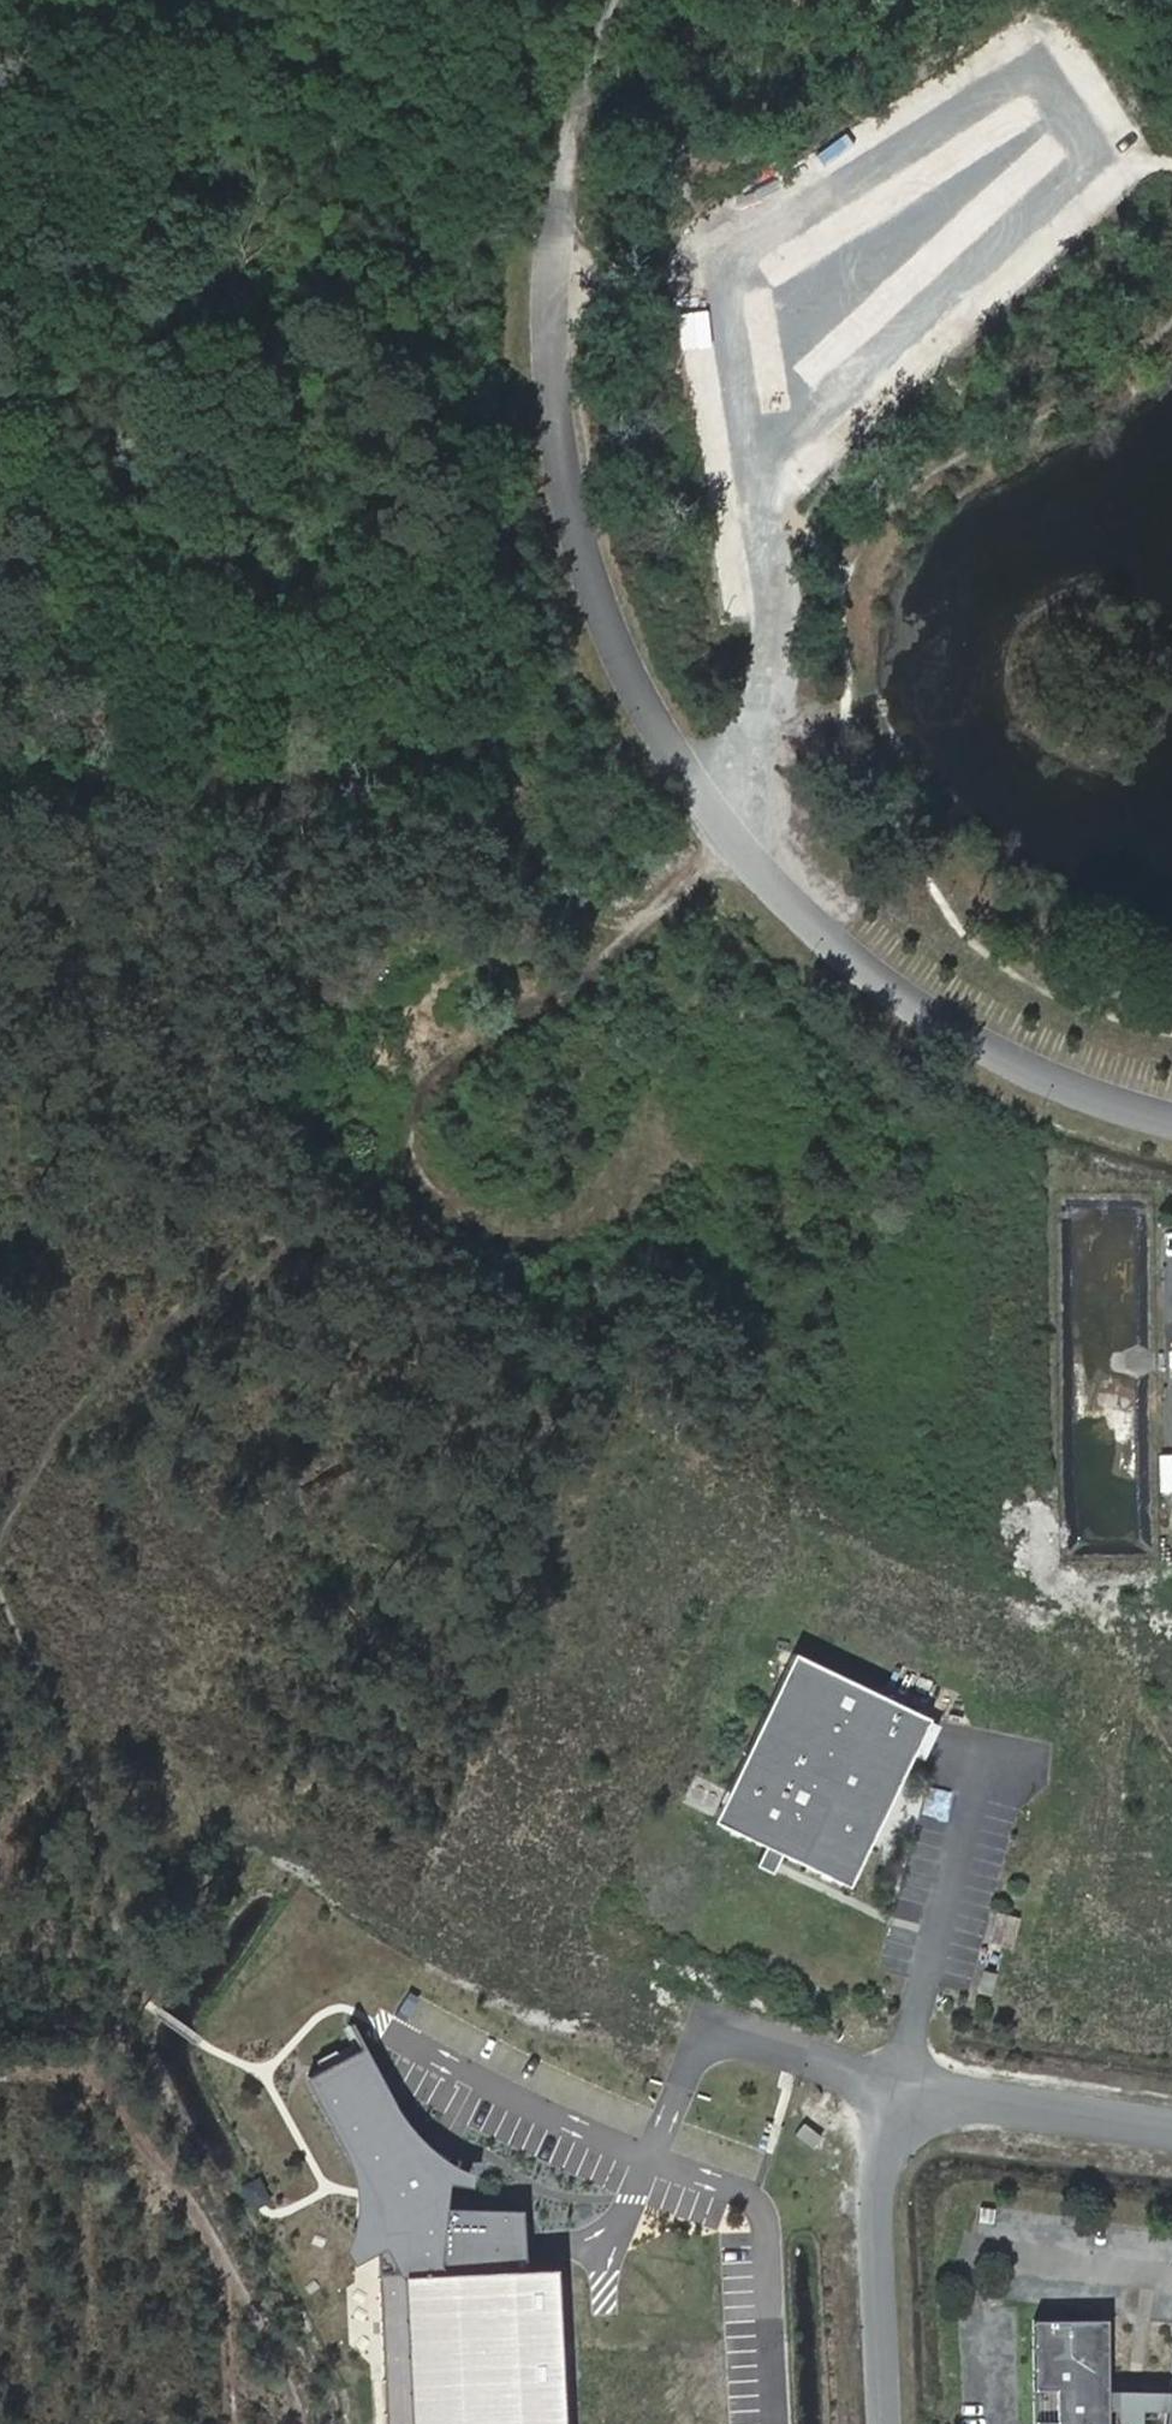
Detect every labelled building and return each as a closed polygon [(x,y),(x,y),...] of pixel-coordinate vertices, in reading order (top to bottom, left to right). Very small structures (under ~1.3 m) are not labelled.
[(798,1657),(714,1824),(765,1849),(781,1858),(848,1892),(932,1725),(798,1657)] [(755,1869),(771,1877),(781,1858),(765,1849),(755,1869)] [(993,1952),(1011,1957),(1020,1927),(1002,1922),(993,1952)] [(976,2000),(989,2003),(995,1982),(982,1978),(976,2000)] [(384,2037),(318,2069),(368,2172),(366,2230),(356,2235),(367,2257),(401,2240),(410,2259),(435,2260),(457,2249),(502,2251),(503,2228),(531,2229),(532,2202),(462,2200),(462,2198),(384,2037)] [(407,2274),(412,2423),(568,2423),(561,2269),(407,2274)] [(1033,2335),(1039,2423),(1111,2423),(1111,2421),(1110,2402),(1105,2330),(1033,2335)] [(1110,2402),(1111,2421),(1171,2417),(1171,2400),(1171,2397),(1110,2402)]
